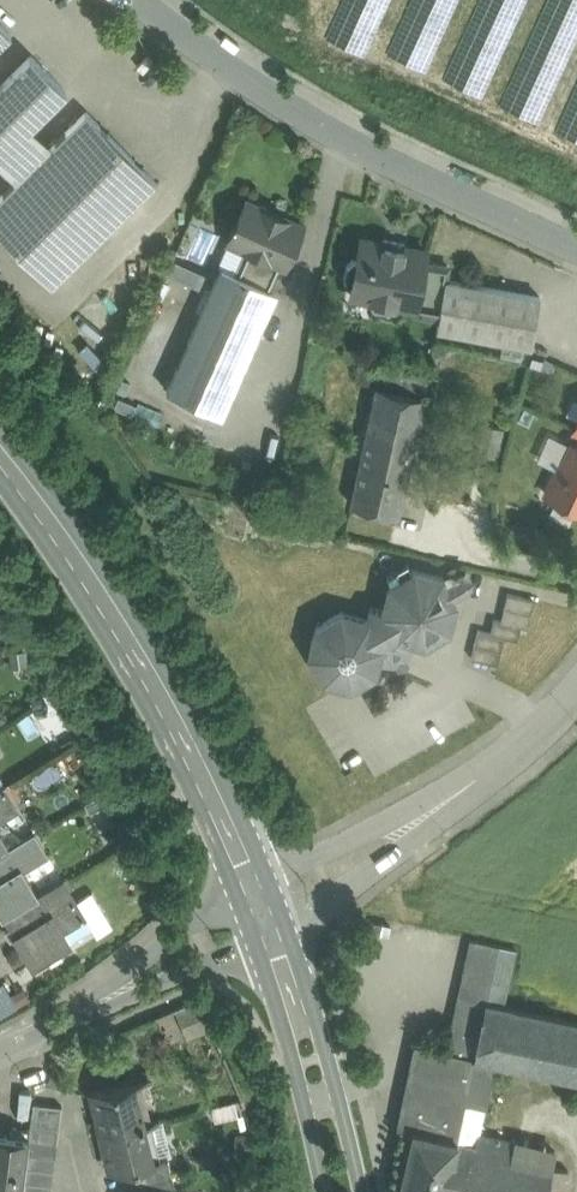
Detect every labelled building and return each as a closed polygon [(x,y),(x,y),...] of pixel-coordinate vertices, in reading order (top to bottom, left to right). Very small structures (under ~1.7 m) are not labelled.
[(11,34),(0,23),(0,45),(11,34)] [(32,125),(66,90),(31,55),(0,86),(0,156),(32,125)] [(52,145),(32,125),(0,156),(0,163),(17,180),(0,197),(0,233),(51,285),(156,181),(87,111),(52,145)] [(304,224),(246,198),(227,241),(231,243),(221,266),(269,288),(289,244),(294,246),(304,224)] [(405,242),(384,238),(383,242),(360,238),(356,258),(353,257),(347,264),(344,275),(348,284),(351,284),(350,292),(370,296),(369,300),(373,306),(388,309),(395,305),(396,301),(415,305),(416,305),(425,261),(427,251),(404,246),(405,242)] [(173,261),(169,274),(200,283),(204,270),(173,261)] [(448,265),(425,261),(416,305),(415,305),(415,309),(439,314),(446,279),(448,265)] [(269,288),(221,266),(166,389),(221,414),(276,291),(269,288)] [(540,297),(446,279),(439,314),(437,327),(532,344),(540,297)] [(429,374),(381,363),(377,385),(424,396),(429,374)] [(424,396),(377,385),(370,415),(418,426),(424,396)] [(418,426),(370,415),(351,504),(398,514),(418,426)] [(570,442),(547,495),(576,509),(576,445),(570,442)] [(390,583),(383,610),(370,606),(367,619),(341,612),(316,626),(309,653),(324,677),(350,684),(375,670),(378,657),(395,661),(406,655),(411,638),(424,642),(448,627),(456,601),(442,576),(414,569),(413,570),(408,562),(387,574),(392,582),(390,583)] [(534,599),(507,593),(500,620),(520,625),(527,627),(534,599)] [(500,620),(493,619),(490,633),(504,636),(517,639),(520,625),(500,620)] [(490,633),(477,630),(471,658),(498,664),(504,636),(490,633)] [(18,806),(4,784),(0,787),(0,818),(18,806)] [(0,852),(0,911),(3,915),(37,894),(22,869),(47,854),(33,832),(8,847),(0,852)] [(8,847),(0,833),(0,852),(8,847)] [(37,894),(3,915),(33,965),(92,928),(62,879),(37,894)] [(499,944),(470,938),(458,996),(485,1001),(486,1002),(499,944)] [(499,944),(486,1002),(503,1005),(516,948),(499,944)] [(28,997),(22,987),(11,993),(3,978),(0,980),(0,1013),(28,997)] [(485,1001),(458,996),(452,1023),(479,1028),(485,1001)] [(156,1013),(165,1042),(208,1028),(199,999),(156,1013)] [(485,1001),(479,1028),(473,1058),(475,1058),(493,1062),(576,1080),(576,1021),(503,1005),(486,1002),(485,1001)] [(452,1023),(446,1050),(415,1043),(399,1115),(401,1116),(398,1129),(412,1133),(413,1133),(414,1130),(457,1140),(475,1058),(473,1058),(479,1028),(452,1023)] [(493,1062),(475,1058),(457,1140),(455,1147),(474,1151),(478,1133),(493,1062)] [(134,1081),(92,1090),(102,1133),(144,1122),(134,1081)] [(62,1106),(33,1103),(30,1124),(59,1128),(62,1106)] [(144,1122),(102,1133),(111,1170),(134,1164),(153,1160),(153,1158),(144,1122)] [(59,1128),(30,1124),(30,1128),(28,1139),(57,1142),(59,1128)] [(30,1128),(14,1126),(13,1135),(11,1152),(26,1154),(28,1139),(30,1128)] [(414,1130),(413,1133),(412,1133),(399,1191),(465,1191),(474,1151),(455,1147),(457,1140),(414,1130)] [(0,1133),(0,1190),(20,1191),(21,1191),(26,1154),(11,1152),(13,1135),(0,1133)] [(510,1156),(495,1153),(498,1138),(478,1133),(474,1151),(465,1191),(563,1191),(564,1187),(548,1183),(557,1146),(515,1136),(510,1156)] [(57,1142),(28,1139),(27,1153),(55,1156),(57,1142)] [(55,1156),(27,1153),(25,1167),(53,1171),(55,1156)] [(167,1155),(153,1158),(153,1160),(134,1164),(139,1183),(172,1175),(167,1155)] [(53,1171),(25,1167),(23,1181),(51,1185),(53,1171)] [(139,1183),(141,1191),(171,1191),(176,1191),(172,1175),(139,1183)] [(23,1181),(21,1191),(50,1191),(51,1185),(23,1181)]
